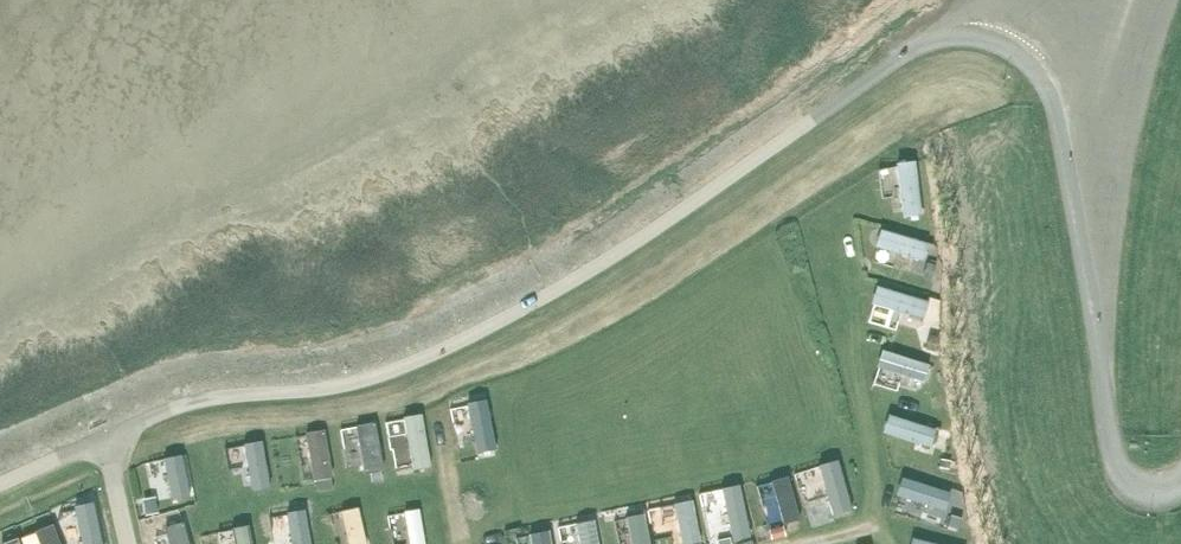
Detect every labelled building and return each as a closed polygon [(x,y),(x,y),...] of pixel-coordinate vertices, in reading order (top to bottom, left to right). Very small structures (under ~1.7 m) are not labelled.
[(889,213),(910,210),(901,159),(869,164),(871,181),(884,179),(889,213)] [(905,257),(911,240),(868,225),(862,243),(905,257)] [(923,276),(932,279),(936,265),(927,263),(923,276)] [(911,322),(914,294),(860,287),(856,315),(911,322)] [(929,336),(926,350),(935,352),(938,339),(929,336)] [(859,380),(882,386),(886,374),(909,380),(915,359),(869,346),(859,380)] [(475,394),(456,395),(458,443),(477,442),(475,394)] [(942,398),(930,399),(931,409),(943,408),(942,398)] [(874,411),(869,430),(917,442),(922,424),(874,411)] [(413,413),(379,415),(381,466),(415,464),(413,413)] [(359,420),(344,423),(345,431),(333,433),(338,457),(349,455),(352,469),(368,466),(359,420)] [(305,425),(288,430),(305,480),(322,474),(305,425)] [(148,451),(150,491),(172,490),(171,451),(148,451)] [(941,459),(939,468),(950,471),(953,462),(941,459)] [(792,483),(798,513),(831,507),(822,460),(805,463),(808,480),(792,483)] [(369,471),(371,482),(382,480),(380,469),(369,471)] [(319,492),(333,489),(330,477),(316,480),(319,492)] [(728,486),(712,490),(723,532),(739,527),(728,486)] [(883,512),(930,518),(934,492),(887,486),(883,512)] [(643,517),(664,516),(666,542),(687,540),(684,499),(641,502),(643,517)] [(155,501),(141,503),(143,515),(157,513),(155,501)] [(55,522),(57,543),(89,543),(84,502),(65,503),(67,521),(55,522)] [(329,505),(334,543),(351,543),(352,543),(347,503),(329,505)] [(376,524),(390,523),(393,543),(413,543),(408,505),(374,509),(376,524)] [(609,543),(638,543),(637,513),(608,514),(609,543)] [(948,525),(960,528),(962,519),(951,516),(948,525)] [(568,543),(584,543),(577,519),(563,523),(568,543)] [(207,543),(240,543),(236,521),(204,527),(207,543)] [(770,527),(774,538),(785,535),(782,524),(770,527)] [(527,543),(543,543),(538,525),(523,529),(527,543)] [(7,532),(11,543),(26,543),(21,528),(7,532)] [(895,543),(939,543),(898,532),(895,543)] [(6,536),(0,538),(0,543),(9,543),(6,536)]
